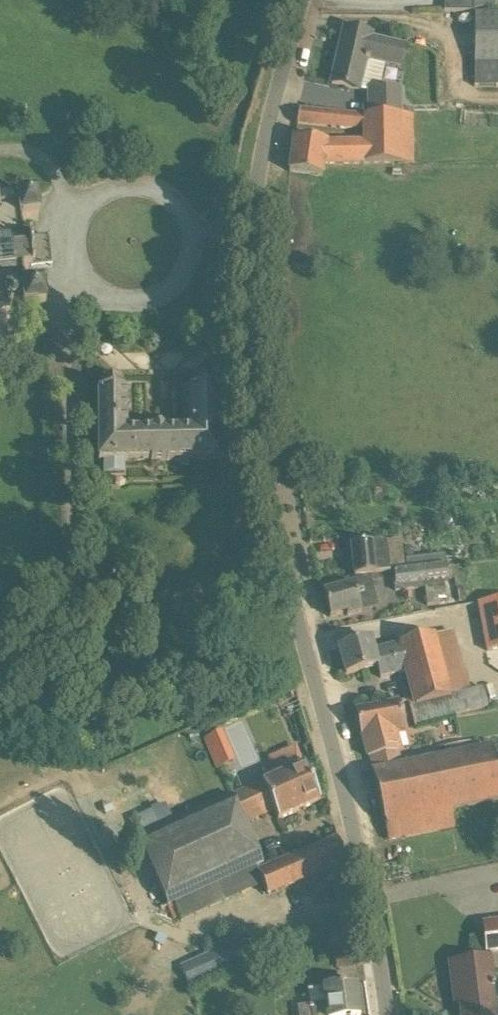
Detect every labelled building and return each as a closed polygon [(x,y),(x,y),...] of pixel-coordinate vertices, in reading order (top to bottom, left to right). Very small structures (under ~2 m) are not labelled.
[(441,9),(497,10),(497,0),(442,0),(441,9)] [(474,14),(475,86),(497,86),(497,14),(474,14)] [(331,86),(353,91),(360,93),(361,90),(367,92),(368,115),(365,115),(365,117),(403,115),(401,89),(379,89),(384,65),(400,68),(405,47),(372,40),(373,36),(344,29),(331,86)] [(365,131),(365,144),(366,166),(416,164),(415,115),(403,115),(365,117),(298,111),(297,125),(365,131)] [(366,166),(365,144),(330,144),(330,143),(296,138),(290,172),(324,178),(326,167),(366,166)] [(9,353),(5,316),(10,315),(10,307),(23,305),(23,311),(45,309),(43,287),(24,289),(22,270),(33,269),(29,239),(22,240),(20,222),(38,220),(36,198),(15,200),(16,208),(0,210),(0,354),(9,353)] [(196,378),(196,391),(190,391),(190,432),(125,432),(125,391),(123,391),(123,381),(106,381),(106,391),(98,391),(98,459),(218,459),(218,391),(215,391),(214,379),(196,378)] [(393,573),(404,571),(401,540),(374,543),(351,545),(355,577),(369,575),(393,573)] [(405,560),(406,571),(433,568),(447,566),(445,555),(405,560)] [(433,568),(406,571),(405,571),(404,571),(393,573),(394,580),(395,586),(394,586),(395,592),(425,588),(428,605),(447,603),(445,584),(449,584),(447,566),(433,568)] [(362,611),(378,607),(369,575),(355,577),(355,584),(324,592),(330,618),(347,613),(348,616),(362,613),(362,611)] [(480,602),(489,648),(497,647),(497,598),(480,602)] [(339,648),(346,676),(377,667),(381,680),(405,673),(419,724),(488,706),(483,687),(472,690),(467,672),(464,673),(454,631),(436,635),(377,650),(374,639),(339,648)] [(372,758),(376,773),(404,767),(400,751),(404,750),(399,733),(408,731),(401,702),(357,711),(363,737),(368,758),(372,758)] [(446,757),(480,750),(479,742),(471,744),(471,742),(444,747),(446,757)] [(455,828),(451,809),(497,798),(497,769),(493,747),(404,767),(376,773),(374,774),(390,843),(455,828)] [(232,796),(243,822),(244,823),(273,811),(277,820),(320,801),(297,749),(269,761),(276,777),(232,796)] [(138,836),(168,904),(175,920),(180,918),(182,921),(265,885),(257,868),(256,866),(261,863),(244,823),(243,822),(232,796),(138,836)] [(265,885),(269,895),(343,864),(336,835),(257,868),(265,885)] [(488,953),(497,952),(497,924),(485,925),(488,953)] [(489,959),(452,964),(456,994),(458,994),(461,1014),(497,1014),(494,987),(497,986),(493,958),(489,959)] [(311,1005),(298,1006),(299,1014),(360,1014),(356,984),(324,988),(326,1003),(311,1005)]
